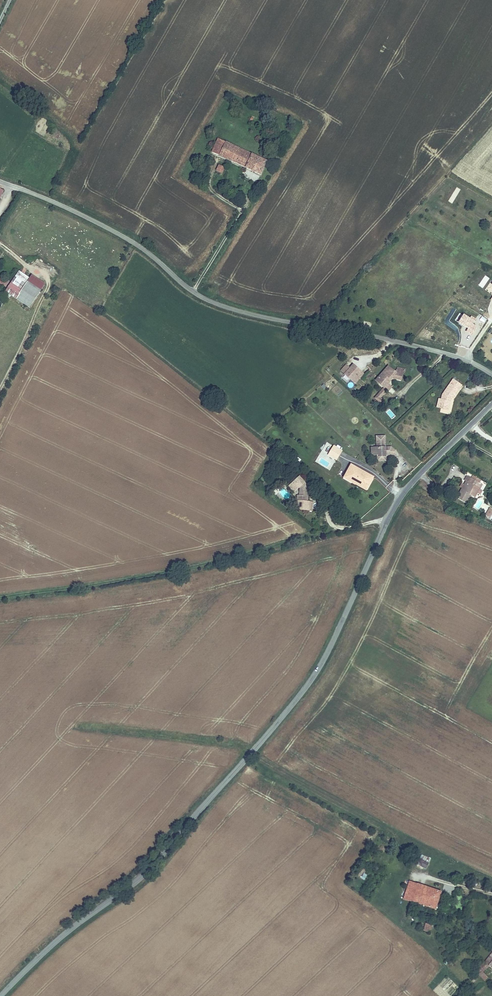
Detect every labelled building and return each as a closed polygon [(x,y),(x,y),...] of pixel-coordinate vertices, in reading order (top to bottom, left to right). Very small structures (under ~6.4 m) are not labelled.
[(206,151),(254,172),(260,159),(212,137),(206,151)] [(219,176),(225,179),(228,172),(223,169),(219,176)] [(33,277),(23,269),(8,287),(29,305),(42,289),(31,279),(33,277)] [(2,272),(0,274),(0,279),(6,284),(10,279),(2,272)] [(361,374),(352,365),(343,374),(353,383),(361,374)] [(383,384),(386,387),(390,383),(389,382),(393,379),(392,378),(393,377),(402,379),(404,374),(406,371),(407,369),(399,367),(399,369),(396,371),(390,365),(377,379),(381,382),(383,384)] [(442,401),(440,409),(448,411),(451,401),(453,398),(454,399),(463,387),(455,381),(443,396),(442,401)] [(377,447),(371,447),(371,455),(377,455),(379,455),(379,457),(386,456),(385,455),(387,453),(391,457),(396,452),(391,447),(385,447),(385,436),(377,436),(377,447)] [(331,470),(341,449),(326,441),(316,461),(319,463),(331,470)] [(349,474),(346,479),(356,485),(358,482),(368,487),(373,477),(351,465),(347,472),(349,474)] [(465,481),(456,498),(466,504),(470,495),(474,497),(479,489),(481,484),(478,483),(471,479),(466,476),(464,481),(465,481)] [(299,477),(289,488),(293,493),(298,488),(301,490),(301,496),(299,496),(299,502),(298,502),(298,505),(299,505),(299,508),(303,510),(310,510),(310,501),(309,501),(308,487),(299,477)] [(431,859),(423,855),(417,865),(425,869),(431,859)] [(415,902),(421,887),(412,884),(406,899),(415,902)] [(442,893),(421,887),(415,902),(436,909),(442,893)] [(478,969),(483,976),(486,973),(484,971),(491,964),(491,956),(481,966),(482,967),(478,969)]
